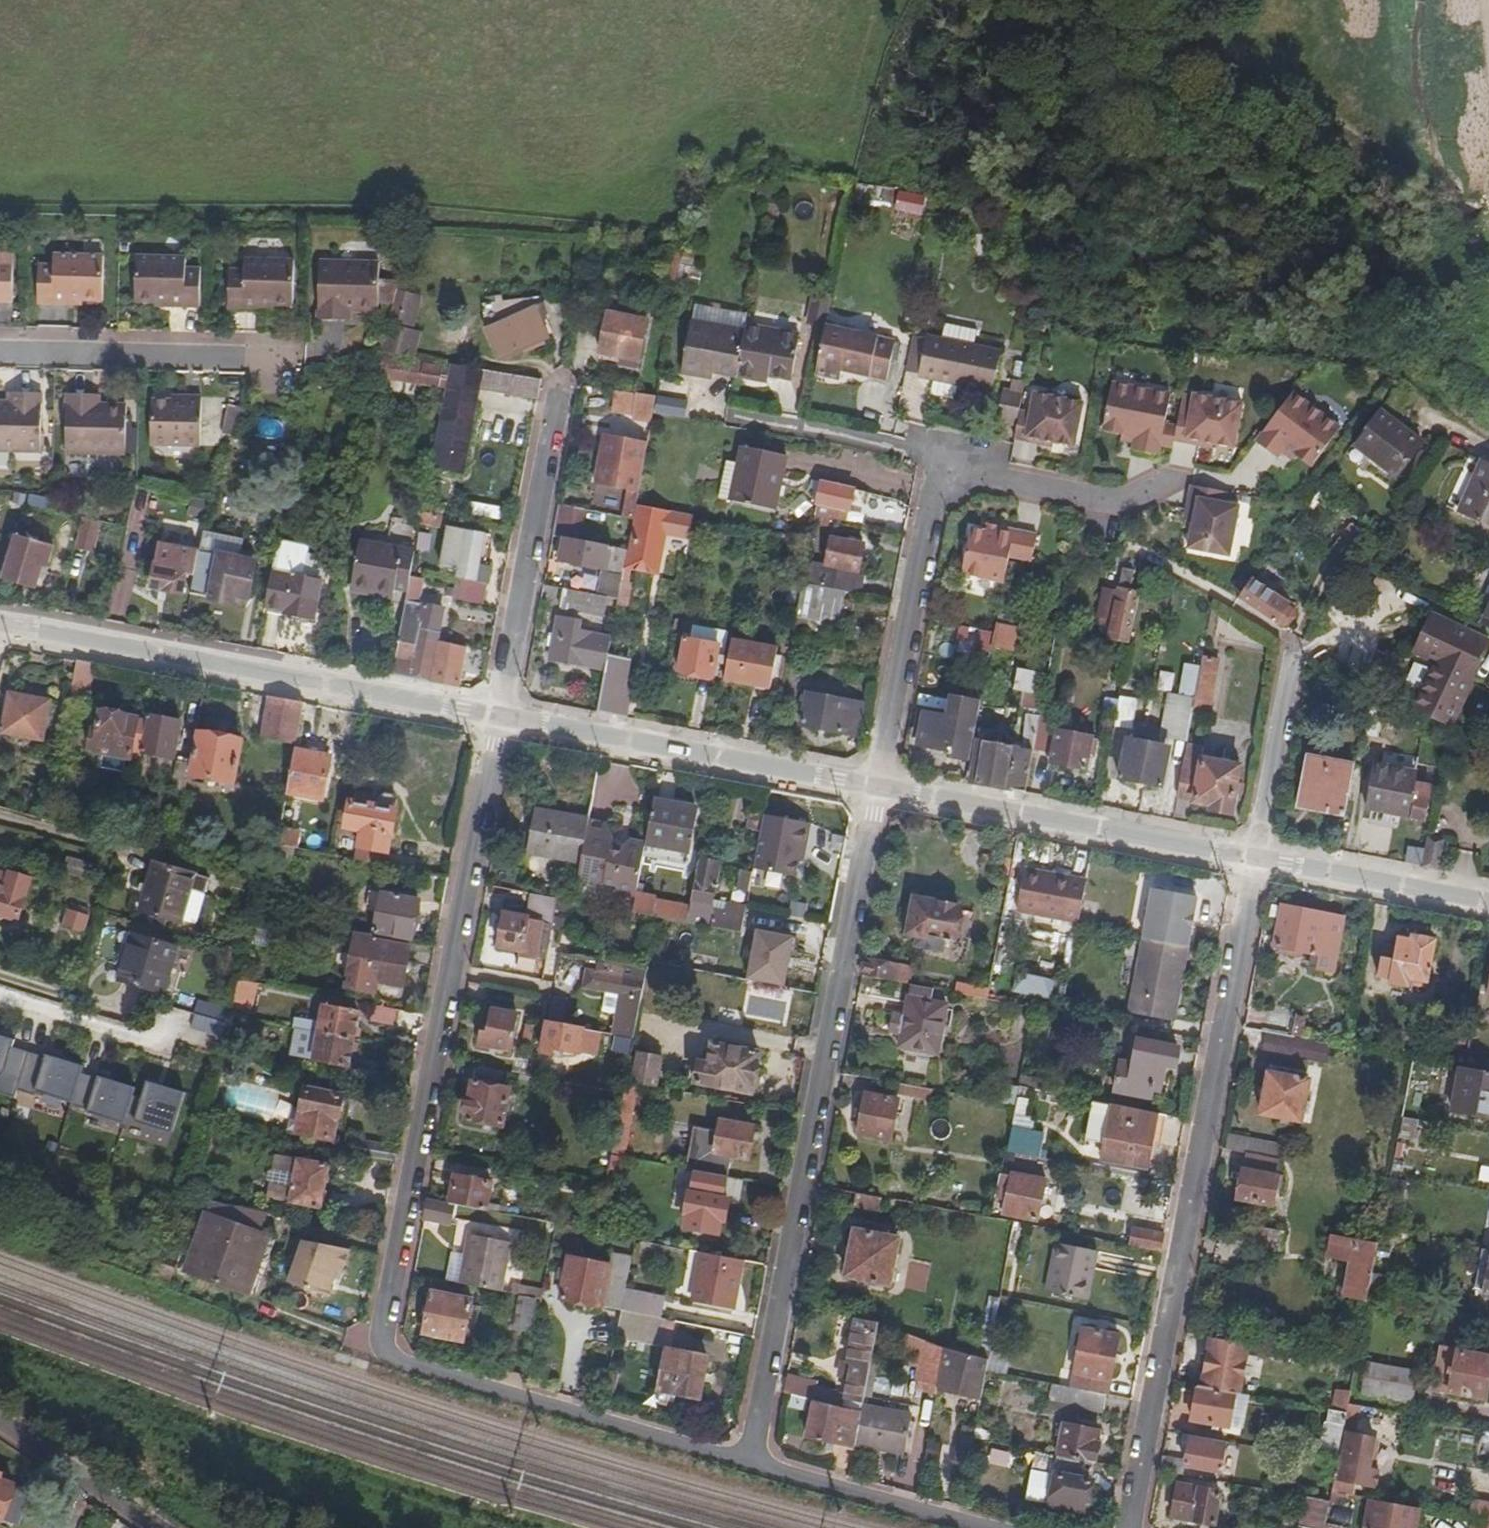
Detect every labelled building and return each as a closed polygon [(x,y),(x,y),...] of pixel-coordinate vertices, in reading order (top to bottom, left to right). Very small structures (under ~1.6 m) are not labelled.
[(923,215),(926,195),(899,191),(897,212),(923,215)] [(675,288),(683,239),(678,246),(668,259),(657,279),(675,288)] [(691,265),(693,251),(683,250),(680,264),(691,265)] [(100,304),(101,258),(51,257),(51,269),(37,269),(37,308),(67,308),(68,300),(77,300),(77,304),(81,304),(100,304)] [(13,268),(1,268),(1,258),(0,258),(0,307),(12,307),(13,268)] [(199,309),(200,271),(184,271),(185,260),(134,260),(134,304),(155,303),(157,303),(157,301),(169,301),(169,308),(199,309)] [(291,306),(292,261),(243,260),(243,272),(227,271),(226,310),(257,310),(257,302),(268,302),(268,305),(273,305),(291,306)] [(395,287),(396,280),(379,280),(379,261),(319,260),(318,320),(344,321),(345,306),(355,306),(362,313),(371,314),(379,305),(391,306),(395,287)] [(391,306),(387,325),(416,330),(424,294),(395,287),(391,306)] [(821,324),(826,292),(809,289),(804,321),(821,324)] [(81,309),(81,304),(77,304),(77,300),(68,300),(67,308),(81,309)] [(272,310),(273,305),(268,305),(268,302),(257,302),(257,310),(272,310)] [(551,337),(537,305),(487,327),(501,358),(551,337)] [(353,321),(353,313),(362,313),(355,306),(345,306),(344,321),(353,321)] [(735,375),(742,326),(742,325),(744,315),(692,307),(680,374),(711,379),(713,372),(735,375)] [(650,362),(657,322),(617,314),(610,354),(650,362)] [(991,393),(999,350),(971,345),(974,330),(943,324),(940,339),(925,336),(925,339),(918,376),(917,380),(991,393)] [(417,357),(422,331),(416,330),(387,325),(382,351),(417,357)] [(790,379),(797,335),(742,325),(742,326),(735,375),(766,381),(768,375),(790,379)] [(885,379),(892,340),(820,329),(813,376),(838,381),(840,371),(856,374),(857,367),(869,369),(868,376),(885,379)] [(918,376),(925,339),(911,337),(905,374),(918,376)] [(441,386),(444,366),(425,363),(424,365),(384,358),(381,376),(441,386)] [(462,473),(480,388),(538,398),(541,379),(451,363),(432,467),(462,473)] [(868,376),(869,369),(857,367),(856,374),(868,376)] [(1014,420),(1020,381),(1002,378),(1001,385),(999,386),(994,417),(1014,420)] [(1174,438),(1177,422),(1164,419),(1169,392),(1110,382),(1102,430),(1121,434),(1121,437),(1134,439),(1132,449),(1159,454),(1161,443),(1172,445),(1174,438)] [(1313,456),(1341,415),(1291,382),(1256,434),(1279,449),(1285,440),(1295,448),(1297,445),(1313,456)] [(1234,444),(1242,397),(1193,388),(1188,409),(1179,408),(1177,422),(1174,438),(1199,443),(1200,438),(1213,440),(1234,444)] [(656,399),(656,396),(618,391),(615,413),(653,420),(654,414),(656,399)] [(1074,447),(1082,403),(1032,394),(1029,415),(1019,414),(1013,441),(1040,446),(1040,441),(1053,443),(1074,447)] [(42,397),(17,396),(15,412),(4,410),(0,406),(0,449),(40,451),(42,397)] [(17,396),(10,396),(8,405),(0,405),(0,406),(4,410),(15,412),(17,396)] [(126,457),(128,414),(128,412),(126,411),(124,409),(122,407),(113,407),(107,414),(94,413),(93,398),(68,397),(66,455),(126,457)] [(107,414),(113,407),(101,407),(101,399),(93,398),(94,413),(107,414)] [(684,419),(686,404),(656,399),(654,414),(684,419)] [(201,451),(203,401),(186,400),(186,409),(172,409),(171,406),(152,405),(150,449),(201,451)] [(186,409),(186,400),(171,400),(171,406),(172,409),(186,409)] [(1395,473),(1420,438),(1377,407),(1352,441),(1395,473)] [(241,441),(246,412),(228,409),(223,437),(241,441)] [(637,472),(641,450),(625,447),(626,439),(606,435),(597,484),(633,491),(635,480),(642,482),(643,473),(637,472)] [(776,509),(786,456),(741,447),(738,464),(725,462),(719,498),(776,509)] [(1482,454),(1457,508),(1488,524),(1488,458),(1482,454)] [(818,498),(821,482),(812,480),(811,486),(814,487),(812,497),(818,498)] [(852,509),(855,490),(821,482),(818,498),(815,515),(837,518),(838,507),(852,509)] [(1230,554),(1239,504),(1225,501),(1227,490),(1191,484),(1187,508),(1195,510),(1193,520),(1188,546),(1230,554)] [(797,519),(812,507),(802,494),(787,506),(797,519)] [(897,521),(901,505),(872,498),(868,514),(897,521)] [(473,503),(472,516),(500,519),(502,506),(473,503)] [(659,575),(664,547),(659,547),(662,533),(690,538),(694,516),(637,505),(635,520),(629,551),(626,569),(659,575)] [(1193,520),(1195,510),(1187,508),(1185,519),(1193,520)] [(95,551),(102,521),(86,517),(80,547),(95,551)] [(995,534),(996,527),(986,525),(984,532),(995,534)] [(486,566),(492,535),(446,526),(441,565),(459,569),(457,576),(459,577),(483,581),(486,566)] [(1008,561),(1009,558),(1014,530),(996,527),(995,534),(984,532),(970,530),(962,576),(1004,584),(1006,573),(1008,561)] [(251,595),(258,553),(242,551),(245,535),(204,528),(200,546),(195,576),(192,593),(235,602),(237,593),(251,595)] [(1031,562),(1036,534),(1014,530),(1009,558),(1031,562)] [(42,589),(54,542),(17,532),(4,577),(42,589)] [(723,546),(725,535),(715,533),(713,544),(723,546)] [(258,553),(261,538),(245,535),(242,551),(258,553)] [(825,563),(808,561),(804,582),(860,593),(864,572),(858,571),(864,542),(831,536),(825,563)] [(563,551),(566,539),(557,537),(555,549),(563,551)] [(316,619),(328,556),(310,552),(311,545),(280,539),(266,609),(316,619)] [(411,575),(416,550),(361,539),(353,584),(393,592),(394,586),(409,589),(411,575)] [(609,570),(613,547),(577,541),(566,539),(563,551),(561,562),(600,569),(609,570)] [(195,576),(200,546),(192,545),(191,549),(162,543),(154,587),(184,593),(187,574),(195,576)] [(626,569),(629,551),(613,547),(609,570),(625,573),(626,569)] [(1022,576),(1024,564),(1008,561),(1006,573),(1022,576)] [(1131,641),(1141,589),(1131,587),(1135,568),(1123,565),(1119,587),(1105,585),(1099,615),(1113,618),(1110,637),(1131,641)] [(485,605),(489,585),(491,586),(494,568),(486,566),(483,581),(459,577),(455,599),(485,605)] [(624,582),(625,573),(609,570),(600,569),(596,595),(607,598),(613,599),(620,600),(624,582)] [(458,686),(465,647),(437,641),(444,606),(420,601),(424,577),(411,575),(409,589),(392,673),(458,686)] [(1289,607),(1288,603),(1251,579),(1238,598),(1277,623),(1279,620),(1285,624),(1292,625),(1297,617),(1294,610),(1289,607)] [(631,608),(636,584),(624,582),(620,600),(619,606),(631,608)] [(839,626),(846,591),(804,583),(798,618),(839,626)] [(393,592),(353,584),(352,590),(392,598),(393,592)] [(603,617),(607,598),(596,595),(565,589),(561,610),(603,617)] [(249,605),(251,595),(237,593),(235,602),(249,605)] [(619,606),(620,600),(613,599),(611,606),(619,608),(619,606)] [(1479,620),(1488,625),(1488,599),(1479,620)] [(1012,625),(1015,609),(1000,607),(997,622),(1012,625)] [(1450,722),(1487,640),(1429,614),(1413,650),(1432,658),(1412,705),(1450,722)] [(610,657),(613,641),(595,637),(595,633),(581,631),(582,623),(559,618),(551,660),(607,672),(610,657)] [(1012,650),(1017,626),(1012,625),(997,622),(995,631),(995,632),(992,647),(1012,650)] [(992,647),(995,632),(959,626),(956,642),(992,647)] [(714,678),(719,654),(725,655),(729,634),(694,627),(692,639),(686,638),(679,671),(714,678)] [(772,689),(780,648),(733,639),(726,680),(772,689)] [(1211,711),(1219,659),(1202,656),(1200,667),(1195,698),(1193,708),(1211,711)] [(630,719),(636,687),(627,686),(631,662),(610,657),(607,672),(599,713),(630,719)] [(1025,691),(1045,694),(1049,672),(1041,671),(1043,660),(1029,658),(1027,668),(1019,667),(1016,689),(1025,691)] [(91,697),(95,667),(76,663),(68,705),(84,708),(85,696),(91,697)] [(1195,698),(1200,667),(1184,664),(1178,695),(1181,695),(1195,698)] [(1042,712),(1045,694),(1025,691),(1021,708),(1042,712)] [(860,734),(865,709),(850,706),(851,700),(808,693),(803,726),(845,733),(846,731),(860,734)] [(43,742),(51,703),(10,695),(2,734),(43,742)] [(1193,708),(1195,698),(1181,695),(1178,712),(1166,710),(1161,735),(1187,740),(1193,708)] [(971,761),(982,702),(954,696),(950,715),(922,710),(919,725),(922,726),(919,745),(947,751),(947,757),(971,761)] [(296,746),(304,706),(268,699),(262,739),(296,746)] [(1131,729),(1136,705),(1120,702),(1115,726),(1131,729)] [(1366,702),(1362,732),(1377,734),(1382,704),(1366,702)] [(138,721),(102,714),(94,753),(99,754),(97,766),(123,771),(125,759),(139,762),(141,754),(142,747),(134,746),(138,721)] [(1028,792),(1041,719),(1029,716),(1023,748),(979,740),(971,782),(972,783),(1028,792)] [(173,760),(180,724),(147,717),(142,747),(141,754),(173,760)] [(1094,760),(1098,739),(1093,738),(1093,735),(1047,725),(1043,750),(1054,751),(1052,762),(1086,769),(1088,759),(1094,760)] [(233,787),(242,743),(199,734),(190,778),(233,787)] [(1165,787),(1169,762),(1152,759),(1154,742),(1127,738),(1120,780),(1165,787)] [(1232,814),(1242,765),(1204,758),(1205,750),(1186,746),(1177,798),(1211,805),(1211,810),(1232,814)] [(322,802),(331,760),(295,753),(287,795),(322,802)] [(1346,812),(1355,762),(1310,755),(1304,789),(1316,791),(1314,806),(1346,812)] [(184,794),(189,766),(176,763),(170,791),(184,794)] [(1426,819),(1432,786),(1414,783),(1416,770),(1376,763),(1368,809),(1426,819)] [(1314,806),(1316,791),(1304,789),(1301,804),(1314,806)] [(387,868),(398,803),(393,795),(385,794),(378,800),(376,810),(350,806),(346,829),(349,830),(347,841),(361,843),(360,850),(370,851),(369,854),(351,851),(349,862),(387,868)] [(376,810),(378,800),(352,795),(350,806),(376,810)] [(683,866),(694,809),(654,801),(645,846),(662,849),(660,862),(683,866)] [(590,823),(590,822),(533,811),(525,853),(582,864),(587,834),(590,823)] [(799,890),(814,823),(768,813),(753,880),(799,890)] [(759,836),(762,821),(752,819),(749,834),(759,836)] [(613,836),(606,826),(590,823),(587,834),(613,839),(613,836)] [(297,853),(300,837),(280,833),(277,849),(293,852),(297,853)] [(635,894),(645,846),(627,842),(621,846),(619,855),(610,853),(613,839),(587,834),(582,864),(579,882),(598,886),(605,882),(614,884),(620,891),(635,894)] [(1443,846),(1445,837),(1430,834),(1428,844),(1443,846)] [(1439,867),(1443,846),(1428,844),(1424,865),(1439,867)] [(289,880),(293,852),(277,849),(272,876),(289,880)] [(91,882),(96,866),(67,857),(62,872),(91,882)] [(740,934),(745,908),(712,901),(719,864),(699,860),(689,910),(686,924),(740,934)] [(180,926),(195,879),(154,866),(139,913),(180,926)] [(1076,923),(1085,879),(1022,868),(1014,911),(1076,923)] [(748,892),(752,874),(740,872),(736,890),(748,892)] [(32,881),(9,874),(8,876),(3,874),(1,883),(0,882),(0,918),(19,924),(32,881)] [(1185,948),(1194,898),(1150,891),(1141,940),(1185,948)] [(412,941),(420,902),(378,893),(370,932),(412,941)] [(536,960),(545,914),(555,916),(556,910),(558,900),(532,895),(528,918),(505,913),(498,948),(520,952),(519,957),(536,960)] [(686,924),(689,910),(654,903),(655,899),(635,895),(632,913),(656,918),(686,924)] [(566,912),(568,902),(558,900),(556,910),(566,912)] [(950,945),(956,911),(914,903),(913,910),(906,909),(903,926),(909,927),(907,936),(916,938),(914,949),(940,954),(942,943),(950,945)] [(1278,938),(1275,952),(1279,953),(1278,960),(1302,964),(1304,957),(1315,959),(1312,972),(1335,977),(1346,922),(1324,918),(1324,917),(1283,909),(1273,908),(1268,936),(1278,938)] [(85,934),(90,918),(70,912),(65,928),(85,934)] [(265,950),(275,919),(259,916),(249,945),(265,950)] [(790,987),(799,937),(757,929),(748,980),(790,987)] [(400,989),(408,948),(373,941),(374,937),(349,933),(343,962),(348,963),(343,988),(372,995),(374,984),(400,989)] [(161,997),(175,951),(125,935),(110,981),(161,997)] [(1425,990),(1434,943),(1399,936),(1396,951),(1383,949),(1377,978),(1393,981),(1392,984),(1425,990)] [(1172,1022),(1185,948),(1141,940),(1128,1014),(1172,1022)] [(908,987),(911,970),(863,961),(860,978),(908,987)] [(631,968),(597,963),(595,974),(644,983),(646,971),(631,968)] [(633,1041),(644,983),(595,974),(584,972),(581,989),(619,996),(612,1037),(633,1041)] [(1049,999),(1053,981),(1018,973),(1014,991),(1049,999)] [(250,1008),(257,986),(237,983),(230,1004),(250,1008)] [(982,1001),(983,990),(956,986),(954,995),(982,1001)] [(893,1015),(890,1032),(902,1034),(899,1049),(936,1056),(945,1008),(932,1005),(935,992),(910,987),(905,1018),(893,1015)] [(225,1021),(229,1010),(192,999),(187,1015),(189,1016),(223,1027),(225,1021)] [(559,1027),(564,1001),(551,999),(546,1025),(559,1027)] [(397,1027),(400,1012),(373,1007),(370,1022),(397,1027)] [(353,1043),(358,1014),(323,1008),(320,1023),(293,1018),(291,1032),(309,1035),(353,1043)] [(511,1053),(517,1015),(493,1011),(489,1033),(481,1032),(478,1047),(511,1053)] [(1300,1039),(1304,1018),(1266,1011),(1262,1032),(1300,1039)] [(530,1048),(534,1026),(526,1025),(522,1046),(530,1048)] [(583,1057),(588,1033),(559,1027),(546,1025),(540,1055),(555,1058),(556,1052),(583,1057)] [(1470,1047),(1474,1029),(1466,1028),(1463,1046),(1470,1047)] [(349,1069),(353,1043),(309,1035),(308,1045),(316,1046),(313,1063),(349,1069)] [(15,1088),(25,1053),(11,1048),(13,1040),(0,1036),(0,1092),(12,1096),(15,1088)] [(1312,1061),(1315,1047),(1271,1037),(1267,1052),(1312,1061)] [(1162,1086),(1165,1069),(1174,1070),(1177,1051),(1135,1043),(1131,1067),(1120,1065),(1115,1093),(1151,1101),(1154,1084),(1162,1086)] [(751,1094),(758,1054),(711,1046),(708,1066),(697,1064),(694,1083),(751,1094)] [(1330,1065),(1334,1050),(1315,1047),(1312,1061),(1330,1065)] [(37,1088),(71,1098),(78,1073),(80,1067),(25,1053),(15,1088),(35,1094),(37,1088)] [(654,1088),(660,1059),(638,1055),(633,1084),(637,1085),(654,1088)] [(502,1129),(509,1090),(503,1089),(506,1074),(478,1069),(475,1084),(471,1083),(465,1123),(502,1129)] [(1466,1070),(1461,1069),(1453,1114),(1488,1120),(1488,1074),(1466,1070)] [(1301,1122),(1310,1079),(1270,1071),(1261,1114),(1301,1122)] [(71,1104),(121,1119),(130,1088),(78,1073),(71,1098),(71,1104)] [(1036,1092),(1038,1082),(1021,1079),(1020,1089),(1036,1092)] [(136,1120),(173,1131),(184,1094),(147,1083),(136,1120)] [(623,1159),(637,1085),(633,1084),(625,1083),(623,1095),(612,1157),(623,1159)] [(929,1104),(931,1093),(896,1087),(894,1097),(929,1104)] [(1014,1108),(1017,1090),(1005,1088),(1002,1105),(1014,1108)] [(1020,1131),(1023,1113),(1025,1100),(1026,1091),(1018,1089),(1014,1109),(1011,1129),(1013,1129),(1020,1131)] [(338,1120),(341,1098),(302,1091),(298,1114),(300,1114),(296,1137),(331,1143),(335,1120),(338,1120)] [(890,1143),(898,1103),(866,1097),(858,1137),(890,1143)] [(1146,1169),(1156,1115),(1110,1107),(1101,1161),(1146,1169)] [(1413,1144),(1417,1121),(1402,1118),(1397,1141),(1413,1144)] [(748,1161),(754,1128),(719,1122),(713,1154),(748,1161)] [(1039,1161),(1043,1135),(1020,1131),(1013,1129),(1008,1155),(1039,1161)] [(1229,1135),(1226,1149),(1247,1153),(1280,1159),(1283,1159),(1285,1146),(1229,1135)] [(394,1162),(396,1149),(356,1142),(353,1156),(394,1162)] [(1247,1153),(1244,1170),(1277,1177),(1280,1159),(1247,1153)] [(320,1211),(328,1167),(275,1157),(272,1172),(293,1176),(291,1191),(269,1187),(267,1201),(320,1211)] [(609,1237),(623,1159),(612,1157),(605,1191),(604,1196),(597,1234),(598,1235),(609,1237)] [(1241,1170),(1236,1201),(1272,1207),(1278,1177),(1277,1177),(1244,1170),(1241,1170)] [(291,1191),(293,1176),(272,1172),(268,1172),(265,1173),(263,1176),(263,1179),(263,1183),(265,1185),(269,1187),(291,1191)] [(723,1193),(725,1178),(699,1173),(697,1189),(723,1193)] [(487,1214),(493,1181),(454,1174),(449,1206),(453,1207),(487,1214)] [(1036,1225),(1044,1185),(1009,1177),(1008,1182),(999,1180),(994,1202),(1005,1204),(1002,1217),(1036,1225)] [(599,1190),(588,1188),(586,1196),(598,1198),(599,1190)] [(723,1223),(727,1201),(689,1194),(685,1215),(688,1216),(686,1224),(717,1230),(718,1223),(723,1223)] [(879,1218),(882,1201),(855,1196),(852,1213),(879,1218)] [(450,1226),(453,1207),(449,1206),(427,1202),(423,1222),(450,1226)] [(244,1295),(263,1237),(260,1236),(268,1215),(210,1204),(205,1217),(211,1219),(191,1276),(244,1295)] [(191,1276),(211,1219),(205,1217),(186,1275),(191,1276)] [(1018,1259),(1023,1228),(1013,1226),(1007,1256),(1018,1259)] [(1279,1254),(1283,1234),(1254,1228),(1250,1248),(1279,1254)] [(1159,1253),(1162,1236),(1131,1230),(1128,1248),(1159,1253)] [(890,1287),(899,1242),(853,1233),(844,1278),(890,1287)] [(609,1237),(598,1235),(597,1245),(633,1252),(635,1241),(609,1237)] [(1372,1274),(1378,1245),(1331,1236),(1327,1258),(1351,1263),(1346,1285),(1344,1297),(1367,1302),(1372,1274)] [(459,1287),(502,1295),(511,1246),(469,1237),(465,1255),(453,1253),(447,1281),(460,1284),(459,1287)] [(340,1299),(352,1251),(302,1239),(290,1286),(340,1299)] [(1086,1304),(1096,1256),(1056,1247),(1046,1296),(1086,1304)] [(570,1259),(561,1301),(621,1313),(625,1293),(632,1257),(614,1253),(611,1267),(570,1259)] [(731,1311),(741,1261),(702,1254),(693,1304),(731,1311)] [(925,1293),(929,1264),(908,1261),(904,1290),(925,1293)] [(1383,1308),(1388,1278),(1372,1274),(1367,1302),(1366,1305),(1383,1308)] [(541,1300),(543,1290),(512,1284),(510,1293),(541,1300)] [(1344,1297),(1346,1285),(1339,1284),(1337,1296),(1344,1297)] [(661,1321),(664,1301),(625,1293),(621,1313),(657,1321),(661,1321)] [(462,1344),(471,1302),(432,1294),(423,1335),(462,1344)] [(989,1356),(999,1300),(990,1300),(985,1328),(982,1327),(979,1352),(989,1356)] [(530,1340),(536,1308),(519,1305),(513,1337),(530,1340)] [(657,1321),(621,1313),(616,1338),(670,1348),(674,1324),(661,1321),(657,1321)] [(862,1405),(878,1325),(857,1321),(852,1347),(854,1347),(850,1365),(842,1364),(839,1380),(850,1382),(846,1402),(841,1401),(840,1408),(861,1412),(862,1405)] [(883,1364),(889,1341),(922,1356),(925,1342),(878,1325),(862,1405),(871,1407),(873,1395),(877,1373),(881,1374),(883,1364)] [(1106,1398),(1118,1338),(1082,1331),(1070,1391),(1106,1398)] [(979,1352),(946,1340),(943,1348),(944,1349),(987,1364),(989,1356),(979,1352)] [(1209,1340),(1200,1387),(1225,1392),(1227,1378),(1239,1381),(1246,1346),(1209,1340)] [(936,1392),(944,1349),(943,1348),(925,1342),(922,1356),(918,1378),(924,1379),(923,1388),(936,1392)] [(985,1374),(987,1364),(944,1349),(936,1392),(979,1406),(985,1374)] [(1486,1401),(1488,1385),(1488,1358),(1442,1349),(1434,1390),(1486,1401)] [(699,1401),(706,1359),(664,1351),(656,1393),(699,1401)] [(1410,1404),(1415,1374),(1367,1366),(1362,1396),(1410,1404)] [(835,1394),(814,1390),(815,1386),(787,1381),(784,1397),(789,1398),(809,1402),(814,1403),(833,1406),(835,1394)] [(1103,1415),(1106,1398),(1070,1391),(1051,1387),(1048,1404),(1103,1415)] [(1228,1428),(1234,1394),(1225,1392),(1200,1387),(1197,1387),(1191,1421),(1228,1428)] [(1346,1414),(1348,1405),(1350,1393),(1335,1392),(1331,1412),(1346,1414)] [(807,1414),(809,1402),(789,1398),(787,1410),(807,1414)] [(853,1448),(861,1412),(840,1408),(833,1406),(814,1403),(806,1439),(853,1448)] [(903,1458),(912,1415),(871,1407),(862,1405),(861,1412),(853,1448),(903,1458)] [(1338,1457),(1346,1414),(1331,1412),(1329,1411),(1323,1443),(1328,1444),(1326,1454),(1338,1457)] [(1095,1465),(1099,1444),(1095,1444),(1098,1432),(1062,1424),(1055,1457),(1095,1465)] [(971,1453),(973,1439),(975,1431),(962,1429),(961,1440),(959,1439),(957,1451),(958,1451),(971,1453)] [(1221,1474),(1226,1443),(1191,1436),(1185,1467),(1221,1474)] [(1334,1474),(1331,1493),(1346,1496),(1348,1485),(1395,1494),(1398,1476),(1371,1471),(1376,1443),(1353,1439),(1353,1441),(1347,1440),(1341,1475),(1334,1474)] [(966,1480),(971,1453),(958,1451),(953,1477),(966,1480)] [(1088,1502),(1095,1465),(1055,1457),(1033,1452),(1023,1500),(1075,1511),(1077,1500),(1084,1501),(1088,1502)] [(1173,1476),(1175,1465),(1161,1462),(1158,1473),(1173,1476)] [(26,1491),(0,1482),(0,1521),(13,1526),(26,1491)] [(1213,1526),(1219,1493),(1177,1485),(1171,1518),(1213,1526)] [(1343,1508),(1345,1498),(1335,1496),(1333,1506),(1343,1508)] [(1329,1504),(1305,1499),(1300,1527),(1324,1527),(1327,1516),(1329,1504)] [(1082,1512),(1084,1501),(1077,1500),(1075,1511),(1082,1512)] [(1417,1510),(1371,1501),(1365,1527),(1413,1527),(1417,1510)] [(1473,1502),(1470,1520),(1488,1524),(1488,1505),(1473,1502)] [(1332,1522),(1352,1524),(1353,1509),(1334,1507),(1332,1522)]
